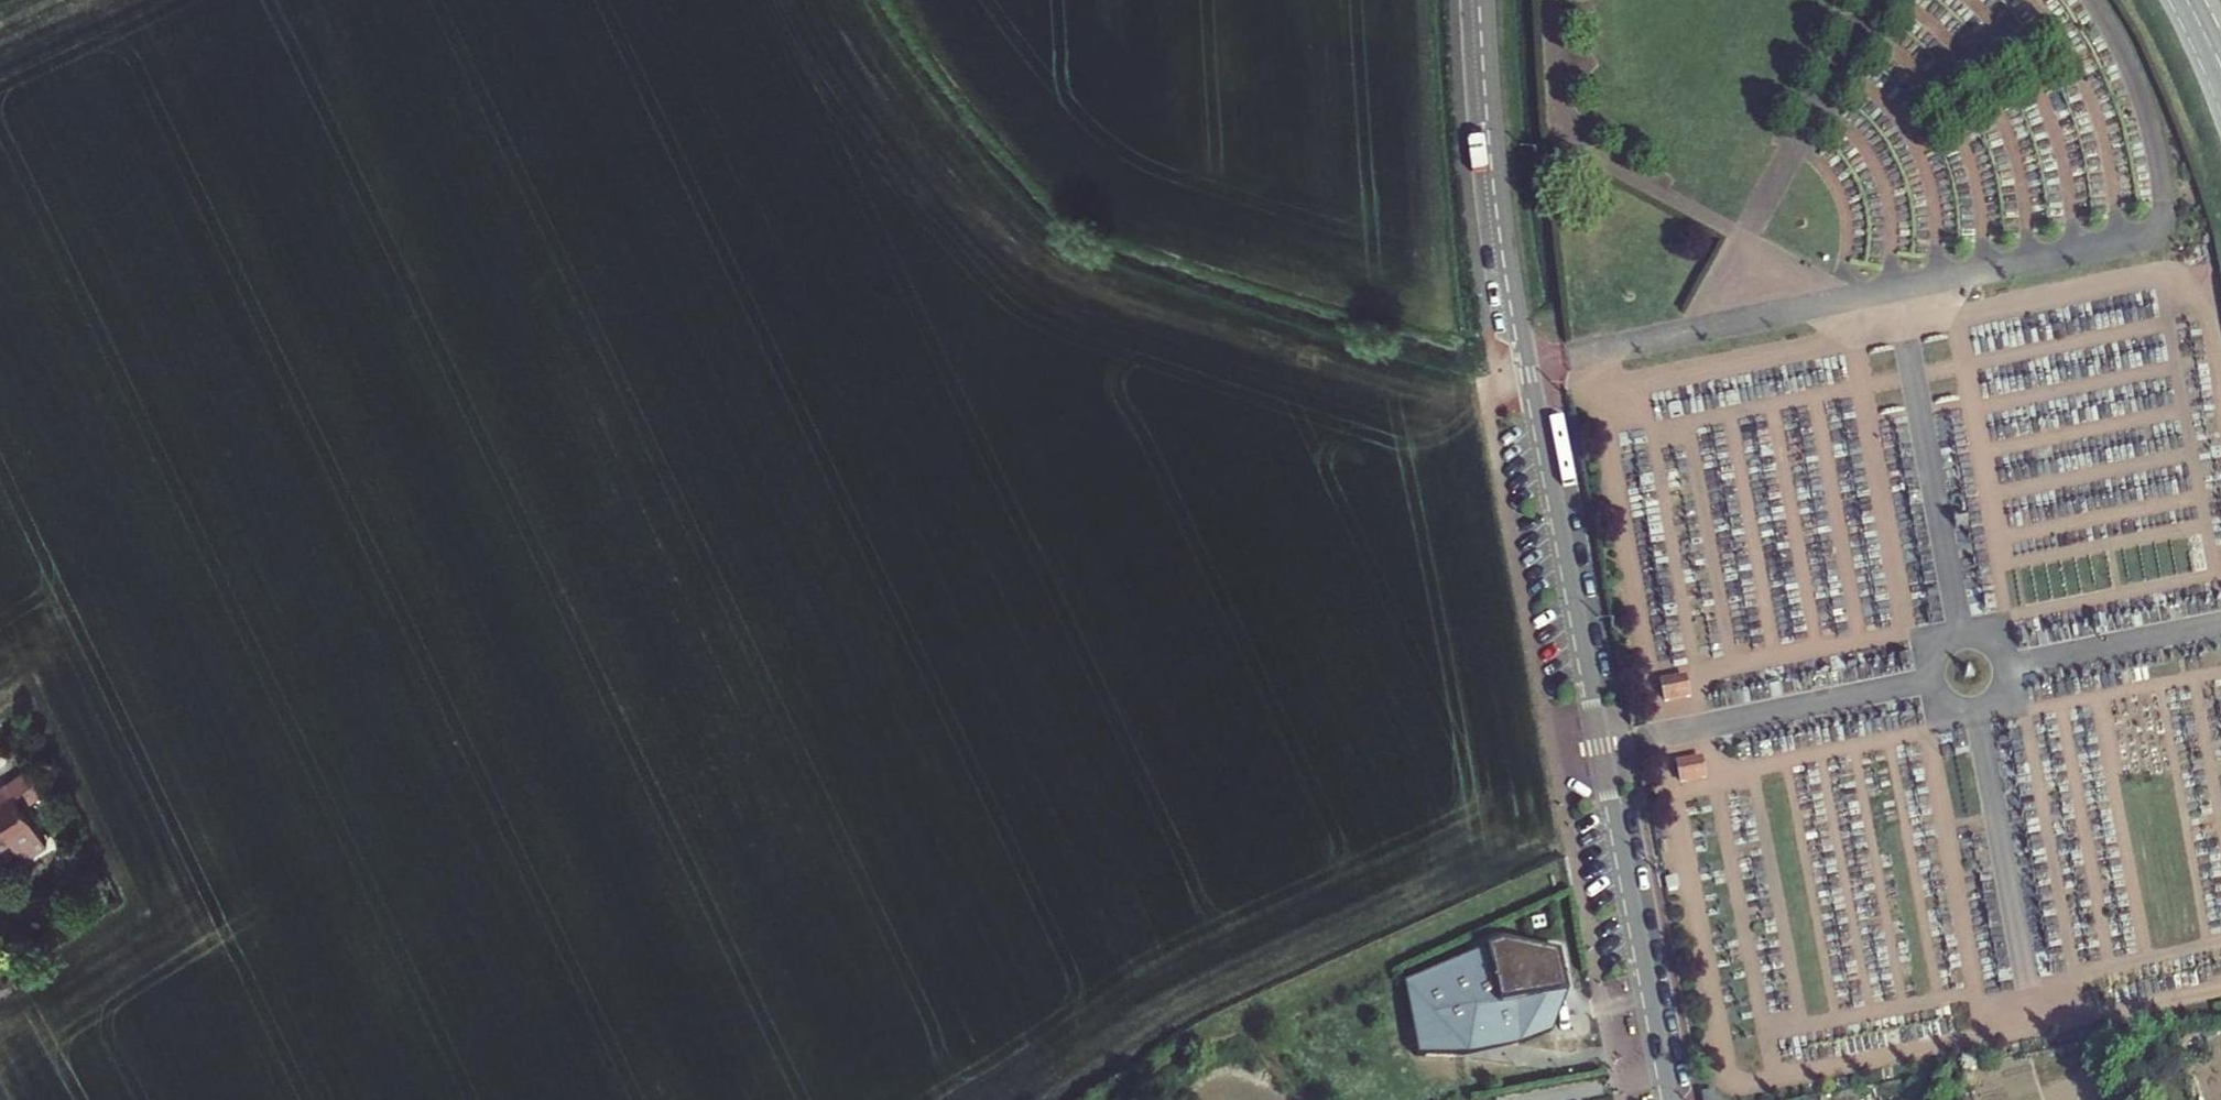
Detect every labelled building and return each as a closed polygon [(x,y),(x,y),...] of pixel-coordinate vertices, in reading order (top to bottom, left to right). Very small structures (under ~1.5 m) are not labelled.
[(0,766),(0,793),(3,798),(21,787),(7,762),(0,766)] [(3,798),(0,793),(0,836),(18,825),(3,798)] [(1500,941),(1400,982),(1414,1054),(1462,1058),(1514,1045),(1550,1030),(1565,991),(1557,950),(1500,941)]
